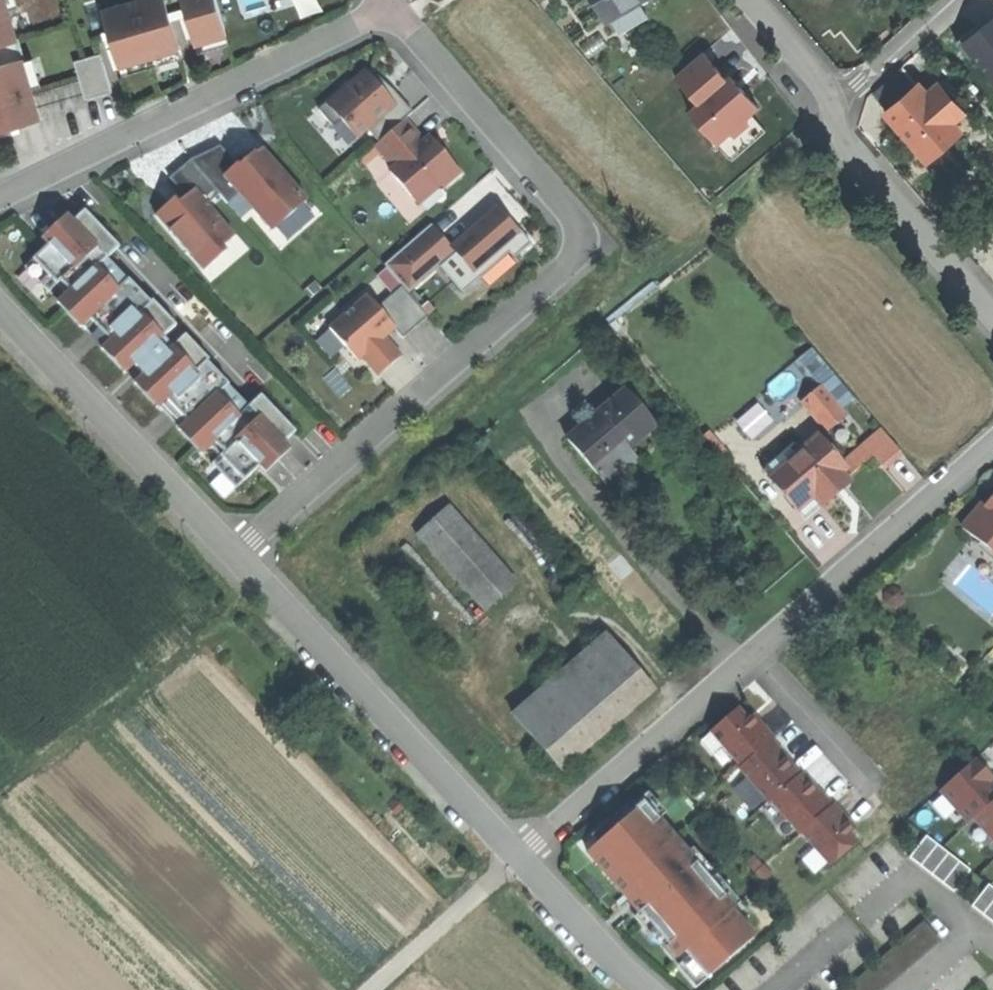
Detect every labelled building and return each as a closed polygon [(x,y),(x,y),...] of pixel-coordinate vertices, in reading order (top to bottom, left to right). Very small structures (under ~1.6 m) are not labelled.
[(16,39),(8,11),(5,0),(0,0),(0,131),(10,128),(20,125),(40,119),(32,92),(31,88),(23,62),(25,61),(18,38),(16,39)] [(8,11),(18,8),(15,0),(5,0),(8,11)] [(168,13),(164,0),(140,0),(127,4),(102,11),(110,38),(112,46),(118,67),(179,50),(170,20),(168,13)] [(182,0),(165,0),(164,0),(168,13),(184,9),(182,0)] [(184,9),(186,15),(193,41),(195,45),(196,44),(227,36),(216,0),(182,0),(184,9)] [(609,24),(640,5),(637,0),(594,0),(609,24)] [(170,20),(186,15),(184,9),(168,13),(170,20)] [(964,34),(992,85),(992,18),(964,34)] [(198,54),(229,45),(227,36),(196,44),(198,54)] [(109,46),(112,46),(110,38),(103,40),(105,48),(109,46)] [(692,108),(721,141),(733,130),(737,134),(754,120),(750,116),(761,107),(733,73),(729,77),(706,49),(678,73),(701,101),(692,108)] [(182,59),(179,50),(118,67),(121,77),(152,68),(182,59)] [(81,59),(74,62),(78,78),(85,100),(112,92),(101,54),(81,59)] [(32,59),(25,61),(23,62),(31,88),(40,86),(32,59)] [(368,74),(363,71),(351,82),(368,74)] [(357,139),(367,130),(401,100),(393,91),(387,96),(372,72),(368,74),(351,82),(343,86),(344,88),(318,110),(334,128),(341,121),(357,139)] [(386,84),(372,72),(387,96),(393,91),(386,84)] [(78,78),(32,92),(40,119),(87,105),(85,100),(78,78)] [(917,86),(885,114),(905,138),(923,158),(954,131),(960,138),(972,128),(936,86),(925,95),(917,86)] [(412,113),(401,100),(367,130),(378,143),(405,120),(412,113)] [(425,142),(405,120),(378,143),(374,146),(394,168),(389,172),(416,202),(438,183),(443,188),(461,173),(440,150),(436,153),(425,141),(425,142)] [(22,132),(20,125),(10,128),(12,135),(22,132)] [(429,138),(425,141),(436,153),(440,150),(434,143),(429,138)] [(220,147),(189,160),(196,168),(220,147)] [(220,147),(196,168),(219,195),(227,204),(238,194),(271,231),(307,200),(262,150),(256,155),(254,153),(238,167),(232,160),(220,147)] [(241,156),(232,160),(238,167),(254,153),(252,151),(241,156)] [(208,205),(219,195),(196,168),(189,160),(169,178),(175,186),(182,193),(186,198),(174,209),(169,204),(155,216),(203,271),(225,252),(221,248),(213,239),(227,227),(208,205)] [(169,204),(174,209),(186,198),(182,193),(176,198),(169,204)] [(492,212),(489,215),(494,221),(501,215),(496,209),(492,212)] [(53,226),(42,237),(49,244),(46,247),(25,268),(49,293),(57,285),(66,295),(56,304),(63,311),(80,329),(81,327),(102,348),(100,350),(124,375),(134,366),(138,370),(143,375),(133,385),(157,409),(159,408),(179,429),(177,431),(194,448),(200,455),(207,449),(217,459),(212,464),(236,489),(257,469),(260,466),(266,473),(290,450),(284,444),(296,432),(260,396),(247,408),(226,386),(228,384),(207,363),(210,361),(185,335),(172,347),(163,338),(176,326),(152,301),(150,303),(128,281),(127,282),(106,260),(119,247),(84,210),(72,222),(68,218),(65,221),(57,229),(53,226)] [(451,248),(456,254),(473,273),(502,247),(518,233),(514,229),(501,215),(494,221),(489,215),(451,248)] [(213,239),(221,248),(235,236),(227,227),(213,239)] [(516,227),(514,229),(518,233),(502,247),(508,253),(513,259),(531,244),(516,227)] [(440,268),(456,254),(451,248),(446,253),(425,230),(384,266),(402,287),(409,295),(440,268)] [(479,279),(508,253),(502,247),(473,273),(479,279)] [(463,293),(479,279),(473,273),(456,254),(440,268),(463,293)] [(377,309),(395,328),(403,338),(428,316),(409,295),(402,287),(377,309)] [(378,376),(401,356),(385,337),(389,333),(395,328),(377,309),(367,297),(330,329),(358,361),(362,357),(378,376)] [(816,348),(802,358),(823,385),(803,400),(829,434),(852,416),(845,407),(855,399),(816,348)] [(569,443),(608,490),(625,476),(638,465),(626,450),(652,429),(625,396),(569,443)] [(757,471),(792,512),(808,499),(814,507),(829,495),(846,480),(837,469),(813,440),(795,456),(787,446),(757,471)] [(857,452),(837,469),(846,480),(866,463),(857,452)] [(985,553),(992,544),(992,502),(992,503),(985,498),(957,531),(985,553)] [(412,535),(477,614),(513,584),(448,505),(412,535)] [(511,718),(556,771),(650,689),(605,637),(511,718)] [(741,708),(707,736),(830,874),(861,847),(851,834),(857,827),(836,802),(833,805),(805,771),(801,774),(773,741),(774,734),(755,712),(748,717),(741,708)] [(942,792),(968,827),(973,821),(992,845),(992,784),(975,759),(942,792)] [(597,848),(588,857),(696,989),(758,938),(733,912),(743,904),(661,819),(666,814),(649,796),(639,806),(632,801),(590,839),(597,848)] [(926,837),(908,859),(954,893),(970,871),(926,837)] [(971,909),(992,925),(992,889),(988,885),(971,909)] [(947,943),(930,922),(846,989),(889,989),(947,943)]
